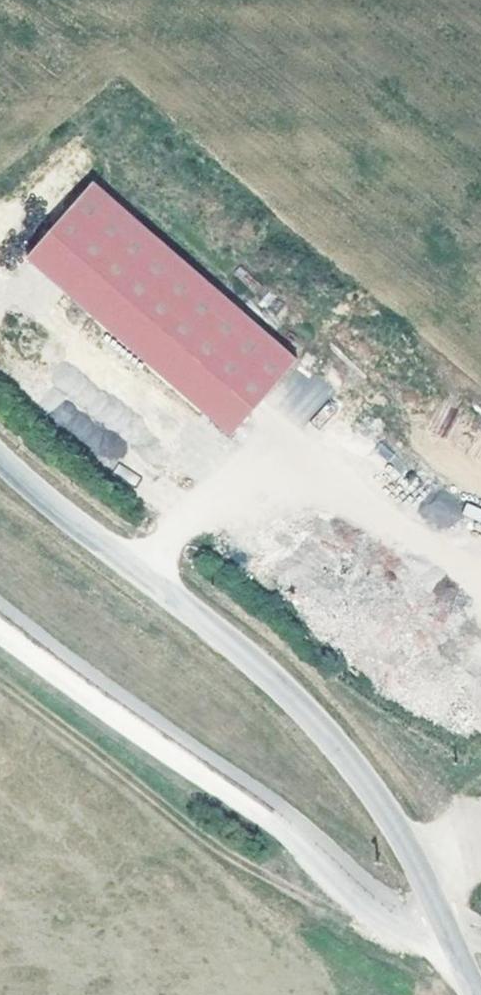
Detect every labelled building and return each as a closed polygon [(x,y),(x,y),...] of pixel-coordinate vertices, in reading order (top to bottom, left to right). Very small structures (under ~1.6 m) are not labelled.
[(49,292),(2,354),(136,457),(164,478),(170,472),(180,479),(221,423),(225,425),(284,345),(67,180),(6,259),(49,292)] [(136,457),(2,354),(0,356),(0,375),(125,470),(136,457)] [(421,515),(445,531),(463,503),(439,487),(421,515)] [(461,513),(480,522),(480,508),(466,501),(461,513)]
